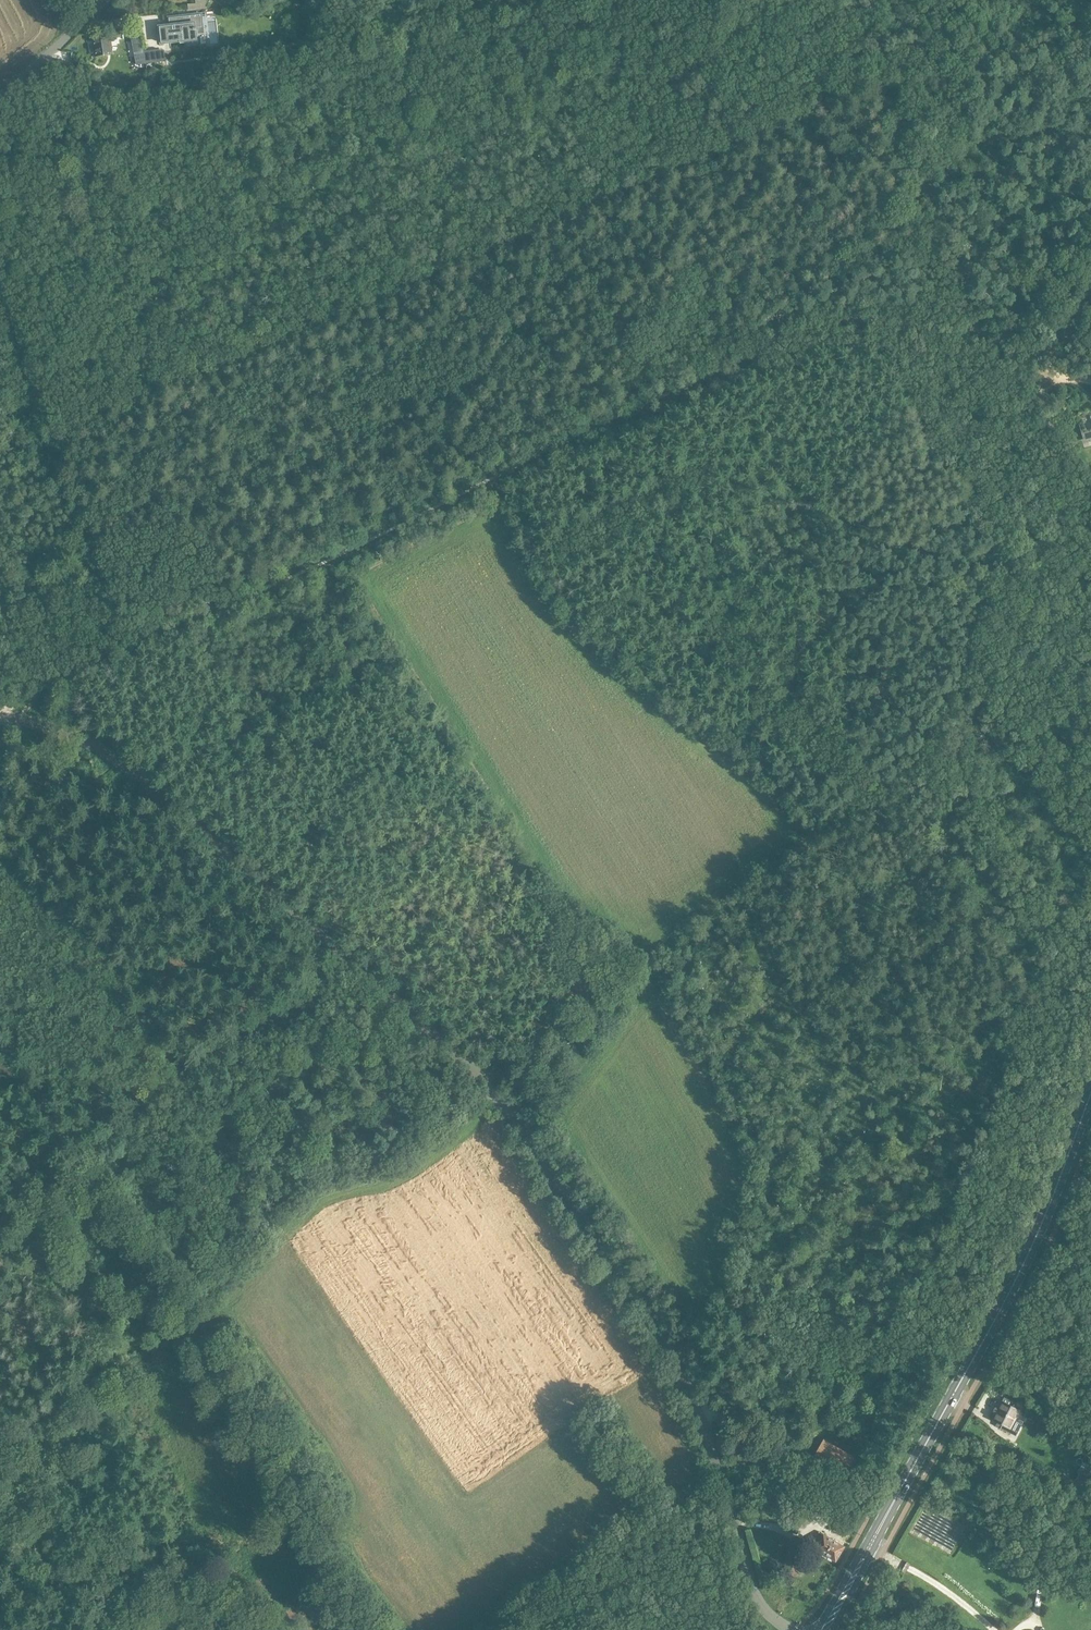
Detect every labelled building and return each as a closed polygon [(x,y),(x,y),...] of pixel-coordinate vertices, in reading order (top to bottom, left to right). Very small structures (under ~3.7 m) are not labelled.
[(189,10),(208,8),(208,0),(195,0),(196,4),(188,4),(189,10)] [(165,30),(160,30),(161,43),(196,39),(195,30),(196,30),(196,27),(202,27),(201,14),(169,18),(170,26),(164,26),(165,30)] [(108,35),(93,37),(96,56),(111,54),(108,35)] [(131,58),(112,62),(113,70),(133,67),(132,62),(131,58)] [(142,60),(134,61),(135,69),(144,67),(142,60)] [(1078,413),(1085,439),(1090,438),(1090,410),(1078,413)] [(1010,1428),(1019,1410),(1014,1407),(1016,1404),(1004,1398),(1003,1401),(1002,1401),(992,1419),(1010,1428)] [(1026,1444),(1014,1435),(1010,1440),(1022,1449),(1026,1444)] [(823,1439),(814,1455),(846,1473),(855,1458),(823,1439)] [(796,1511),(791,1521),(800,1526),(806,1516),(796,1511)] [(815,1548),(835,1560),(843,1547),(823,1535),(815,1548)]
